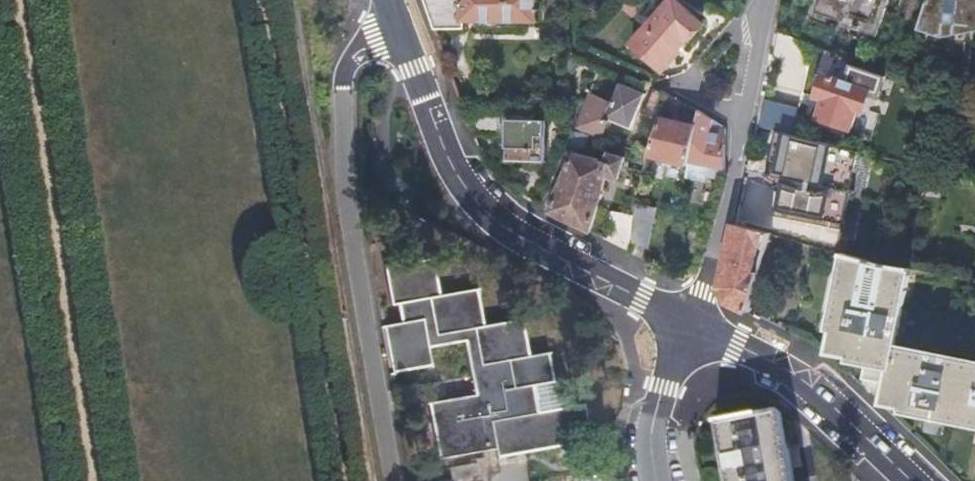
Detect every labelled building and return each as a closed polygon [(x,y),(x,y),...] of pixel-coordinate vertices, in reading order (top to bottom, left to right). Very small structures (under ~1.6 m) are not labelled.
[(428,9),(432,6),(447,5),(448,32),(465,31),(465,24),(539,22),(539,0),(425,0),(428,9)] [(865,31),(870,13),(884,18),(889,0),(824,0),(820,13),(845,20),(843,24),(865,31)] [(917,33),(943,40),(937,79),(962,82),(969,28),(974,28),(974,0),(925,0),(917,33)] [(667,4),(627,47),(655,73),(671,57),(669,55),(680,44),(681,46),(696,30),(667,4)] [(870,13),(865,31),(880,34),(884,18),(870,13)] [(889,78),(849,66),(843,86),(823,80),(816,103),(824,105),(819,121),(853,131),(858,113),(866,115),(871,96),(882,99),(889,78)] [(584,116),(568,114),(568,131),(591,134),(608,139),(614,122),(633,129),(646,95),(620,86),(613,105),(592,96),(584,116)] [(669,97),(653,90),(644,117),(660,123),(661,119),(664,109),(669,97)] [(683,104),(669,97),(664,109),(679,113),(683,104)] [(704,115),(700,131),(692,158),(712,164),(709,175),(726,181),(726,135),(723,128),(704,115)] [(660,123),(649,150),(648,155),(690,168),(692,158),(700,131),(661,119),(660,123)] [(545,123),(507,123),(507,163),(545,164),(545,123)] [(591,134),(568,131),(566,145),(589,149),(591,134)] [(842,155),(771,136),(767,162),(770,162),(767,181),(761,179),(761,182),(763,183),(767,186),(767,183),(787,187),(784,201),(774,199),(770,223),(839,236),(846,201),(851,198),(847,197),(834,195),(842,155)] [(569,152),(549,212),(591,233),(608,178),(621,182),(627,159),(610,154),(607,163),(569,152)] [(854,159),(842,155),(834,195),(847,197),(854,159)] [(692,158),(690,168),(690,170),(709,175),(712,164),(692,158)] [(767,186),(763,183),(762,190),(774,199),(784,201),(787,187),(767,183),(767,186)] [(656,208),(636,205),(633,217),(628,245),(649,249),(656,208)] [(628,245),(633,217),(613,212),(604,239),(627,251),(628,245)] [(769,242),(737,228),(721,291),(730,305),(747,313),(755,285),(751,283),(758,255),(764,257),(769,242)] [(822,335),(829,337),(845,261),(838,260),(822,335)] [(896,351),(908,277),(845,261),(829,337),(825,358),(861,366),(858,382),(880,386),(877,407),(901,410),(974,422),(974,363),(896,351)] [(481,330),(474,294),(459,297),(439,300),(432,265),(387,273),(394,309),(400,308),(404,329),(385,333),(393,377),(432,370),(429,353),(453,348),(465,346),(476,402),(432,410),(442,463),(494,453),(496,463),(587,446),(580,408),(535,417),(530,390),(551,386),(545,358),(525,362),(518,324),(481,330)] [(901,410),(899,419),(974,431),(974,422),(901,410)] [(776,424),(758,427),(757,422),(714,429),(715,433),(719,432),(727,480),(786,480),(776,424)] [(481,479),(478,467),(449,472),(451,480),(469,480),(481,479)]
